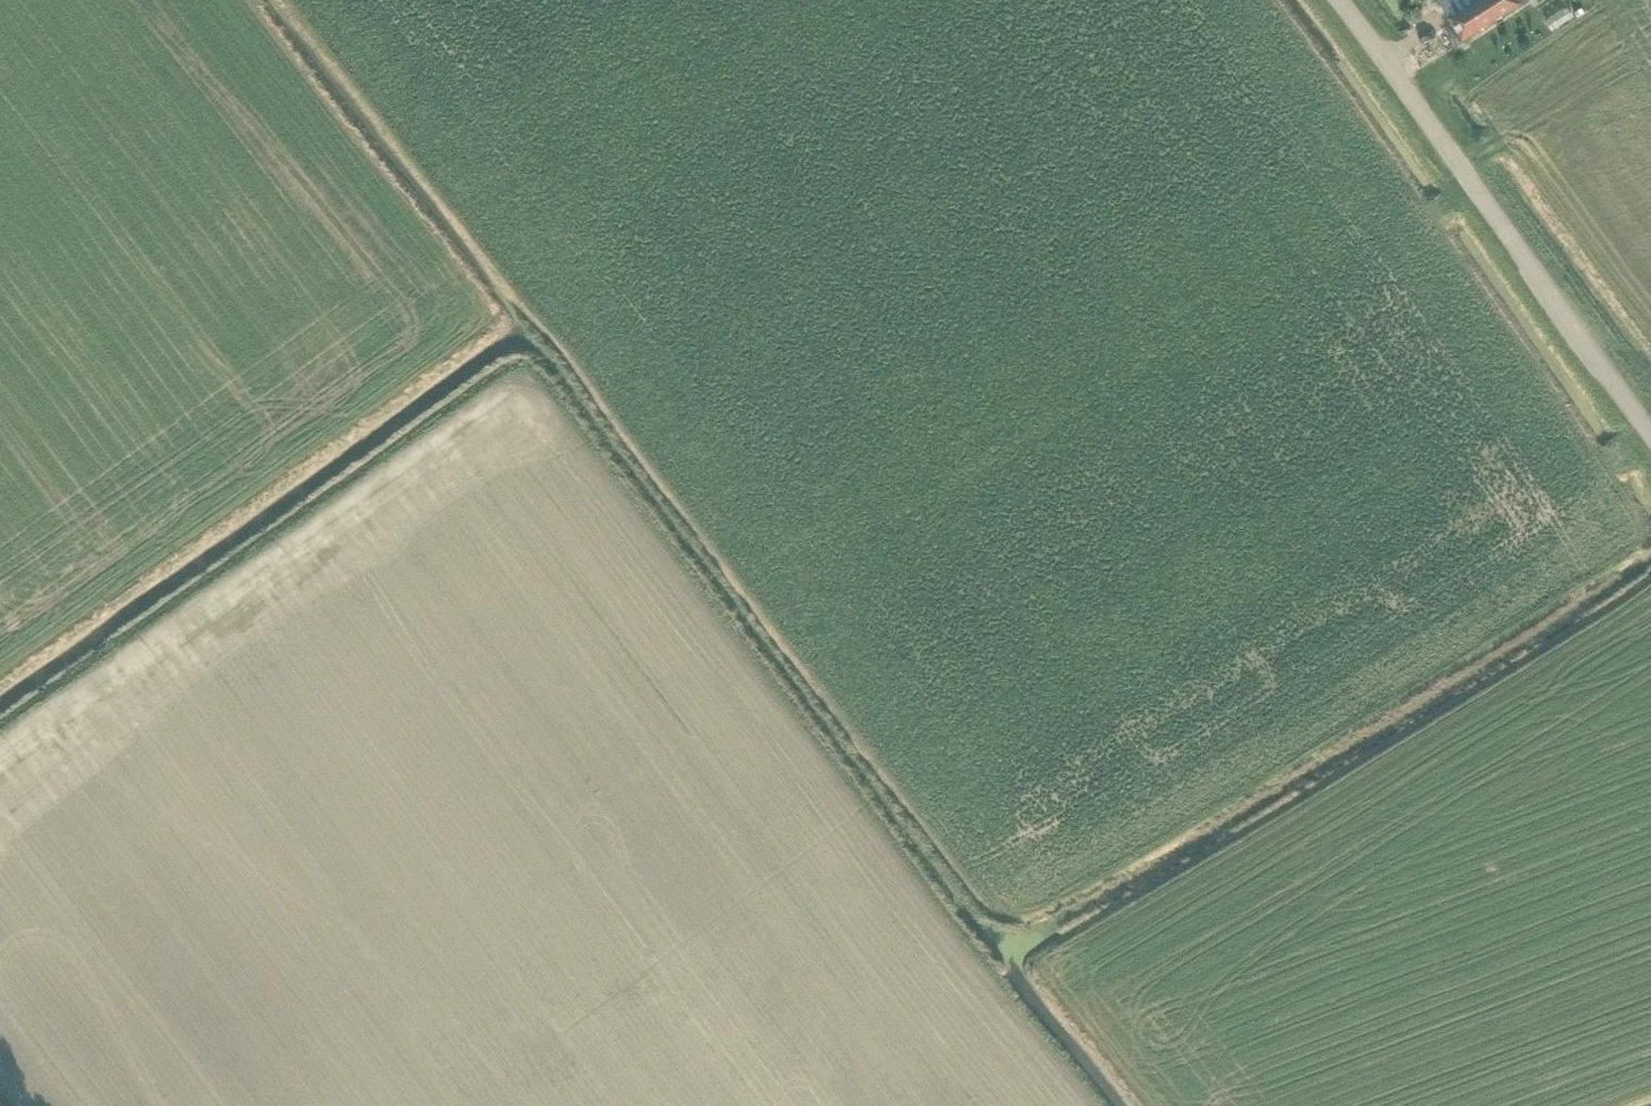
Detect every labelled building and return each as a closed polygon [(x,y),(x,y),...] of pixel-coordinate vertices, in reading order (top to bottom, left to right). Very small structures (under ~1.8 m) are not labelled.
[(1462,39),(1517,3),(1521,0),(1438,0),(1462,39)]
